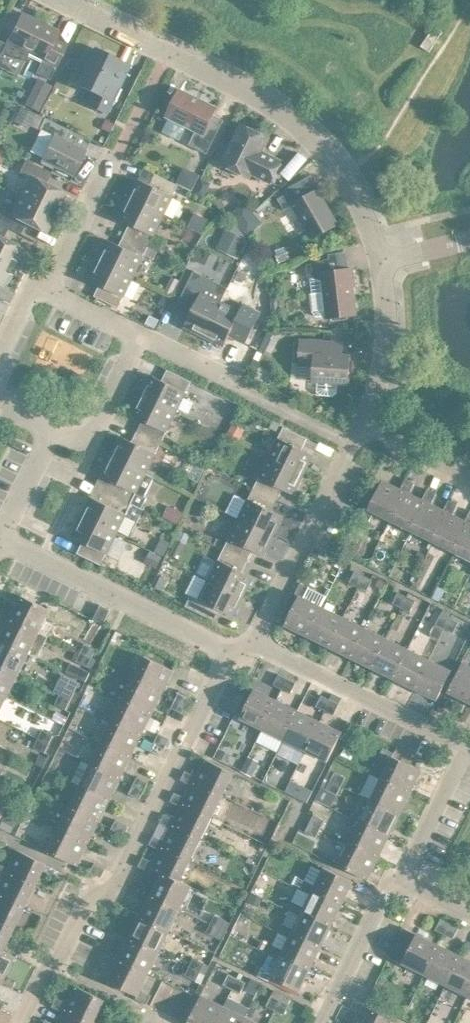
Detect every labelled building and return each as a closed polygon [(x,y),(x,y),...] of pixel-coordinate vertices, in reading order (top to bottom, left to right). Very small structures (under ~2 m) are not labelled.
[(69,43),(56,37),(59,30),(23,12),(9,42),(44,59),(42,62),(56,68),(69,43)] [(119,60),(120,61),(121,60),(96,48),(79,84),(94,91),(88,103),(107,112),(120,87),(109,81),(119,60)] [(39,78),(26,104),(40,111),(53,85),(39,78)] [(190,144),(207,153),(224,120),(213,114),(217,107),(181,89),(168,116),(197,130),(190,144)] [(22,106),(16,116),(32,124),(37,113),(22,106)] [(55,135),(43,158),(75,174),(86,150),(64,139),(69,128),(46,117),(40,128),(55,135)] [(106,119),(102,128),(111,132),(115,123),(106,119)] [(250,177),(252,172),(271,182),(281,160),(263,151),(269,137),(242,124),(223,163),(250,177)] [(31,177),(22,195),(56,212),(66,192),(47,183),(52,172),(27,159),(21,171),(31,177)] [(185,167),(177,183),(193,191),(201,175),(185,167)] [(139,179),(129,199),(164,215),(179,185),(171,181),(165,192),(139,179)] [(285,210),(293,205),(312,238),(339,223),(319,189),(295,203),(289,192),(278,198),(285,210)] [(9,227),(14,216),(27,222),(46,232),(56,212),(22,195),(13,214),(0,207),(0,222),(9,227)] [(146,231),(140,242),(149,246),(153,238),(154,235),(164,215),(129,199),(120,219),(146,231)] [(234,211),(233,215),(240,223),(254,211),(245,201),(234,211)] [(254,211),(240,223),(248,232),(252,232),(263,222),(254,211)] [(14,216),(9,227),(22,233),(27,222),(14,216)] [(13,267),(23,247),(4,237),(9,227),(0,222),(0,260),(13,267)] [(227,229),(219,243),(241,254),(249,240),(227,229)] [(153,238),(149,246),(159,251),(163,243),(153,238)] [(109,240),(100,259),(134,276),(144,256),(145,254),(149,246),(140,242),(135,252),(109,240)] [(149,246),(145,254),(155,259),(159,251),(149,246)] [(288,251),(277,255),(279,263),(291,259),(288,251)] [(308,267),(309,277),(323,280),(328,318),(357,314),(354,287),(356,286),(354,268),(332,270),(330,258),(307,265),(308,267)] [(134,276),(100,259),(90,279),(116,292),(110,303),(119,307),(124,296),(134,276)] [(4,286),(13,267),(0,260),(0,285),(4,286)] [(205,336),(222,302),(229,287),(194,271),(176,308),(190,315),(185,326),(205,336)] [(173,276),(167,288),(174,292),(180,280),(173,276)] [(255,310),(252,317),(222,302),(205,336),(225,346),(230,335),(241,340),(242,338),(258,347),(272,318),(255,310)] [(151,315),(146,323),(156,328),(160,319),(151,315)] [(259,350),(271,356),(282,334),(270,328),(259,350)] [(301,340),(300,362),(315,363),(314,380),(318,380),(318,391),(321,395),(334,395),(338,392),(339,382),(350,382),(352,356),(324,354),(325,342),(301,340)] [(152,375),(142,395),(177,412),(187,391),(186,391),(192,381),(183,377),(178,388),(152,375)] [(158,428),(153,438),(161,442),(167,431),(177,412),(142,395),(132,415),(158,428)] [(233,423),(227,436),(239,443),(246,430),(233,423)] [(279,437),(269,457),(304,474),(313,454),(288,441),(293,431),(284,427),(279,437)] [(122,436),(112,456),(146,473),(156,452),(161,442),(153,438),(140,432),(135,442),(122,436)] [(214,432),(211,437),(212,442),(218,446),(223,437),(214,432)] [(128,489),(123,499),(131,503),(146,473),(112,456),(102,476),(128,489)] [(260,477),(254,488),(263,492),(268,481),(294,494),(304,474),(269,457),(259,477),(260,477)] [(391,520),(412,530),(427,501),(423,499),(410,493),(415,482),(406,478),(401,489),(405,491),(391,520)] [(374,511),(391,520),(405,491),(401,489),(383,480),(369,508),(366,507),(360,518),(369,522),(374,511)] [(249,498),(239,518),(274,535),(283,515),(258,502),(263,492),(254,488),(249,498)] [(412,530),(434,541),(448,512),(444,510),(432,504),(437,493),(428,489),(423,499),(427,501),(412,530)] [(92,497),(82,517),(116,534),(126,513),(131,503),(123,499),(118,510),(92,497)] [(434,541),(455,551),(469,522),(466,520),(453,514),(458,504),(449,499),(444,510),(448,512),(434,541)] [(173,507),(168,519),(179,524),(184,513),(173,507)] [(469,559),(469,512),(466,520),(469,522),(455,551),(469,559)] [(116,534),(82,517),(72,536),(83,542),(98,549),(107,553),(116,534)] [(230,538),(224,549),(233,553),(248,560),(253,550),(264,555),(274,535),(239,518),(229,538),(230,538)] [(181,530),(177,539),(187,544),(191,534),(181,530)] [(98,549),(83,542),(78,553),(101,565),(107,553),(98,549)] [(163,545),(159,553),(165,555),(169,548),(163,545)] [(172,549),(170,553),(180,558),(182,554),(172,549)] [(219,559),(209,579),(244,596),(254,576),(228,563),(233,553),(224,549),(219,559)] [(151,551),(146,561),(158,567),(163,557),(151,551)] [(350,582),(359,586),(364,575),(355,571),(350,582)] [(364,575),(359,586),(368,590),(373,579),(364,575)] [(161,576),(156,587),(163,590),(168,579),(161,576)] [(380,578),(376,585),(384,589),(388,582),(380,578)] [(244,596),(209,579),(199,599),(194,610),(203,614),(208,603),(234,616),(244,596)] [(285,624),(308,635),(322,606),(321,606),(326,595),(301,583),(295,594),(300,596),(285,624)] [(393,603),(402,607),(407,596),(399,592),(393,603)] [(22,595),(11,617),(40,632),(51,609),(22,595)] [(407,596),(402,607),(411,612),(416,601),(407,596)] [(94,619),(104,624),(111,609),(101,604),(94,619)] [(308,635),(329,646),(344,617),(322,606),(308,635)] [(436,624),(445,628),(450,617),(442,613),(436,624)] [(0,639),(29,653),(38,658),(49,636),(40,632),(11,617),(0,639)] [(329,646),(351,656),(365,627),(344,617),(329,646)] [(450,617),(445,628),(454,633),(459,622),(450,617)] [(351,656),(372,667),(387,638),(365,627),(351,656)] [(372,667),(394,678),(408,649),(387,638),(372,667)] [(0,639),(0,665),(19,675),(29,653),(0,639)] [(85,643),(81,652),(92,657),(96,649),(85,643)] [(394,678),(415,688),(430,659),(408,649),(394,678)] [(92,657),(81,652),(77,661),(88,666),(92,657)] [(145,655),(134,678),(163,692),(174,670),(145,655)] [(430,659),(415,688),(438,699),(452,670),(430,659)] [(72,662),(67,672),(86,681),(90,671),(86,669),(72,662)] [(469,702),(469,666),(463,662),(448,691),(469,702)] [(8,696),(19,675),(0,665),(0,692),(8,696)] [(63,673),(58,683),(64,686),(75,692),(77,688),(80,682),(63,673)] [(274,684),(282,689),(288,678),(279,673),(274,684)] [(134,678),(123,699),(152,714),(163,692),(134,678)] [(288,678),(282,689),(291,693),(297,682),(288,678)] [(64,686),(60,695),(71,700),(75,692),(64,686)] [(241,718),(263,729),(277,700),(255,688),(241,718)] [(180,690),(176,699),(187,704),(191,695),(180,690)] [(333,692),(330,699),(331,699),(340,703),(343,697),(333,692)] [(71,700),(60,695),(55,704),(66,709),(71,700)] [(317,706),(325,710),(331,699),(330,699),(322,695),(317,706)] [(123,699),(113,721),(141,735),(152,714),(123,699)] [(187,704),(176,699),(172,707),(183,713),(187,704)] [(331,699),(325,710),(334,714),(340,703),(331,699)] [(263,729),(284,739),(299,710),(277,700),(263,729)] [(284,739),(306,750),(320,721),(299,710),(284,739)] [(113,721),(102,742),(131,757),(141,735),(113,721)] [(320,721),(306,750),(328,761),(343,732),(320,721)] [(43,729),(39,738),(50,743),(54,735),(43,729)] [(159,733),(155,742),(166,747),(170,738),(159,733)] [(50,743),(39,738),(34,747),(45,752),(50,743)] [(102,742),(91,764),(120,778),(131,757),(102,742)] [(166,747),(155,742),(150,750),(161,756),(166,747)] [(390,761),(382,778),(411,792),(422,770),(393,756),(395,753),(384,747),(379,756),(390,761)] [(221,748),(217,757),(228,762),(232,754),(221,748)] [(41,754),(36,763),(44,767),(48,758),(41,754)] [(181,779),(192,784),(194,780),(223,795),(234,772),(205,758),(196,776),(186,770),(181,779)] [(247,760),(243,770),(253,775),(258,766),(247,760)] [(91,764),(81,785),(110,800),(120,778),(91,764)] [(335,771),(331,780),(342,786),(346,777),(335,771)] [(138,776),(134,785),(144,790),(149,781),(138,776)] [(326,778),(320,790),(325,792),(327,789),(331,780),(326,778)] [(382,778),(371,800),(400,814),(411,792),(382,778)] [(171,801),(181,806),(183,802),(212,816),(223,795),(194,780),(192,784),(186,797),(175,792),(171,801)] [(291,780),(286,791),(308,802),(314,791),(291,780)] [(342,786),(331,780),(327,789),(338,794),(342,786)] [(81,785),(70,807),(99,821),(110,800),(81,785)] [(371,800),(361,821),(390,835),(400,814),(371,800)] [(160,822),(171,828),(173,823),(202,838),(212,816),(183,802),(181,806),(175,819),(165,813),(160,822)] [(70,807),(60,828),(88,843),(99,821),(70,807)] [(0,827),(11,833),(20,815),(8,810),(0,827)] [(314,814),(310,823),(321,829),(325,820),(314,814)] [(117,819),(112,828),(123,833),(128,824),(117,819)] [(361,821),(350,843),(379,857),(390,835),(361,821)] [(150,844),(160,849),(162,845),(191,859),(202,838),(173,823),(171,828),(165,840),(154,835),(150,844)] [(321,829),(310,823),(305,832),(316,837),(321,829)] [(88,843),(60,828),(48,851),(77,865),(88,843)] [(123,833),(112,828),(108,836),(119,842),(123,833)] [(379,857),(350,843),(339,865),(368,879),(379,857)] [(152,868),(162,873),(163,872),(180,881),(181,880),(191,859),(162,845),(160,849),(154,862),(143,856),(139,866),(150,871),(152,868)] [(4,877),(7,872),(36,886),(44,870),(47,864),(18,849),(9,868),(0,863),(0,874),(4,877)] [(95,862),(91,871),(102,877),(106,868),(95,862)] [(47,864),(44,870),(57,877),(61,870),(47,864)] [(300,889),(311,894),(314,889),(343,903),(354,881),(325,867),(316,885),(305,880),(301,888),(300,889)] [(25,907),(36,886),(7,872),(4,877),(0,886),(0,895),(25,907)] [(162,873),(152,894),(181,908),(192,886),(181,880),(180,881),(163,872),(162,873)] [(290,911),(301,916),(303,911),(332,925),(343,903),(314,889),(311,894),(305,907),(294,902),(290,911)] [(152,894),(141,915),(170,930),(181,908),(152,894)] [(15,929),(25,907),(0,895),(0,922),(15,929)] [(279,932),(290,937),(292,932),(321,947),(332,925),(303,911),(301,916),(294,928),(284,923),(279,932)] [(215,914),(211,923),(222,929),(226,920),(215,914)] [(141,915),(131,937),(160,951),(170,930),(141,915)] [(436,929),(445,934),(450,923),(442,918),(436,929)] [(4,951),(4,950),(15,929),(0,922),(0,949),(4,951)] [(222,929),(211,923),(207,932),(218,937),(222,929)] [(450,923),(445,934),(454,938),(459,927),(450,923)] [(404,927),(389,956),(403,963),(417,933),(404,927)] [(269,954),(279,959),(282,954),(311,968),(321,947),(292,932),(290,937),(284,950),(273,945),(269,954)] [(403,963),(425,974),(440,944),(417,933),(403,963)] [(131,937),(120,959),(149,973),(160,951),(131,937)] [(425,974),(447,984),(461,955),(440,944),(425,974)] [(4,978),(2,983),(13,988),(17,979),(6,974),(15,955),(4,950),(4,951),(0,949),(0,976),(4,978)] [(282,954),(279,959),(273,971),(263,966),(258,975),(269,980),(271,976),(300,990),(311,968),(282,954)] [(468,995),(469,991),(469,959),(461,955),(447,984),(468,995)] [(194,957),(190,966),(201,972),(205,963),(194,957)] [(149,973),(120,959),(109,981),(138,995),(136,998),(147,1004),(152,995),(141,989),(149,973)] [(201,972),(190,966),(186,975),(197,980),(201,972)] [(224,984),(232,989),(238,978),(229,973),(224,984)] [(238,978),(232,989),(241,993),(247,982),(238,978)] [(52,1006),(63,1011),(65,1007),(94,1022),(105,999),(76,985),(67,1003),(57,997),(52,1006)] [(267,1005),(275,1010),(281,999),(272,994),(267,1005)] [(224,1006),(201,995),(188,1022),(215,1022),(224,1006)] [(229,996),(224,1006),(245,1017),(250,1007),(229,996)] [(281,999),(275,1010),(284,1014),(289,1003),(281,999)] [(245,1017),(224,1006),(215,1022),(242,1022),(245,1017)] [(94,1022),(65,1007),(63,1011),(57,1022),(93,1022),(94,1022)] [(365,1022),(401,1022),(372,1008),(365,1022)]
